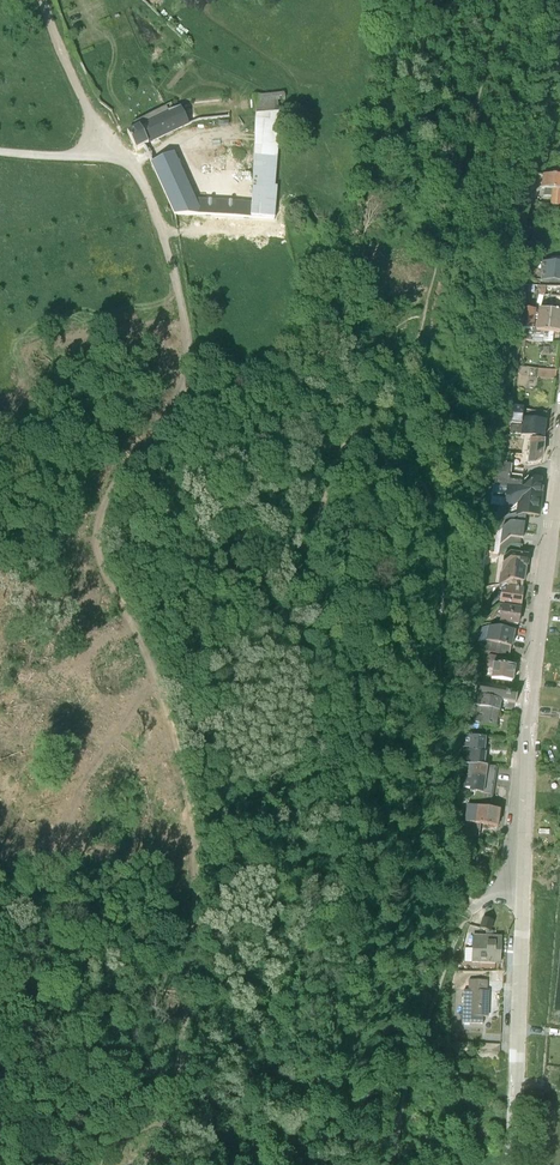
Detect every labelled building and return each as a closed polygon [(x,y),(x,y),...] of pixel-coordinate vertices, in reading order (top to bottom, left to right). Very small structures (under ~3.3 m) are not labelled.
[(174,151),(151,162),(174,217),(274,222),(277,188),(274,188),(280,115),(283,115),(285,95),(253,98),(255,116),(255,117),(253,150),(251,201),(196,199),(174,151)] [(138,128),(126,134),(135,152),(144,148),(148,146),(148,147),(162,140),(188,128),(187,126),(180,109),(167,113),(168,115),(155,121),(152,116),(135,124),(138,128)] [(554,173),(553,182),(559,183),(559,153),(546,151),(544,165),(548,165),(555,166),(554,173)] [(543,258),(559,259),(559,240),(546,238),(543,258)] [(536,308),(538,291),(539,287),(525,285),(522,306),(536,308)] [(557,310),(559,310),(559,289),(542,286),(541,292),(539,308),(557,310)] [(536,308),(522,306),(517,324),(524,325),(525,317),(546,320),(546,319),(556,320),(557,310),(539,308),(541,292),(538,291),(536,308)] [(540,355),(559,357),(559,355),(559,349),(541,346),(540,355)] [(511,401),(513,401),(524,402),(526,388),(526,387),(513,385),(511,401)] [(513,401),(513,412),(513,413),(524,413),(526,397),(549,400),(550,391),(526,388),(524,402),(513,401)] [(526,397),(524,413),(547,417),(549,400),(526,397)] [(534,418),(531,444),(544,446),(547,420),(534,418)] [(514,445),(514,440),(515,432),(505,430),(503,444),(514,445)] [(519,491),(518,503),(519,503),(521,503),(527,505),(541,507),(542,495),(543,491),(545,479),(542,478),(543,470),(528,468),(529,461),(525,461),(525,455),(501,452),(499,465),(505,466),(502,489),(519,491)] [(504,512),(525,514),(527,505),(521,503),(519,503),(518,503),(500,500),(499,511),(504,512)] [(525,514),(504,512),(502,528),(496,527),(495,534),(500,534),(505,533),(508,532),(523,532),(523,530),(525,514)] [(505,533),(500,534),(499,542),(504,543),(501,571),(503,571),(512,571),(525,573),(529,546),(520,545),(520,543),(529,544),(530,544),(532,533),(530,533),(523,532),(508,532),(505,533)] [(512,571),(503,571),(500,593),(522,596),(525,573),(512,571)] [(502,598),(500,614),(516,616),(518,600),(502,598)] [(486,633),(489,617),(483,616),(480,629),(481,630),(478,641),(510,648),(510,647),(511,639),(486,633)] [(486,633),(511,639),(513,639),(517,623),(489,617),(486,633)] [(493,656),(500,656),(500,652),(497,649),(490,648),(487,651),(486,657),(489,661),(493,661),(493,656)] [(493,656),(493,661),(492,671),(510,674),(515,674),(516,658),(500,656),(493,656)] [(503,679),(509,681),(510,674),(492,671),(490,677),(502,679),(503,679)] [(478,688),(503,692),(517,695),(518,682),(509,681),(503,679),(478,675),(476,688),(478,688)] [(477,699),(501,704),(502,699),(503,692),(478,688),(476,699),(477,699)] [(474,716),(477,717),(498,718),(501,704),(477,699),(475,709),(474,716)] [(457,756),(462,757),(464,744),(470,745),(470,741),(463,741),(464,729),(459,727),(457,756)] [(462,757),(463,757),(470,758),(485,758),(487,746),(486,746),(487,730),(471,729),(464,729),(463,741),(470,741),(470,745),(464,744),(462,757)] [(485,758),(470,758),(468,768),(487,771),(489,759),(485,758)] [(487,771),(484,786),(492,788),(493,783),(495,783),(499,760),(496,760),(489,759),(487,771)] [(487,771),(468,768),(468,769),(464,768),(463,780),(470,781),(471,785),(477,785),(484,786),(487,771)] [(484,786),(477,785),(476,794),(483,795),(482,801),(501,803),(502,797),(491,795),(492,788),(484,786)] [(482,801),(467,799),(466,815),(482,817),(499,819),(501,803),(482,801)] [(481,828),(482,817),(466,815),(459,815),(458,826),(481,828)] [(484,910),(480,922),(491,927),(496,914),(484,910)] [(474,928),(472,957),(501,958),(503,930),(474,928)] [(471,985),(470,1010),(489,1011),(490,985),(488,985),(488,975),(469,974),(469,985),(471,985)]
